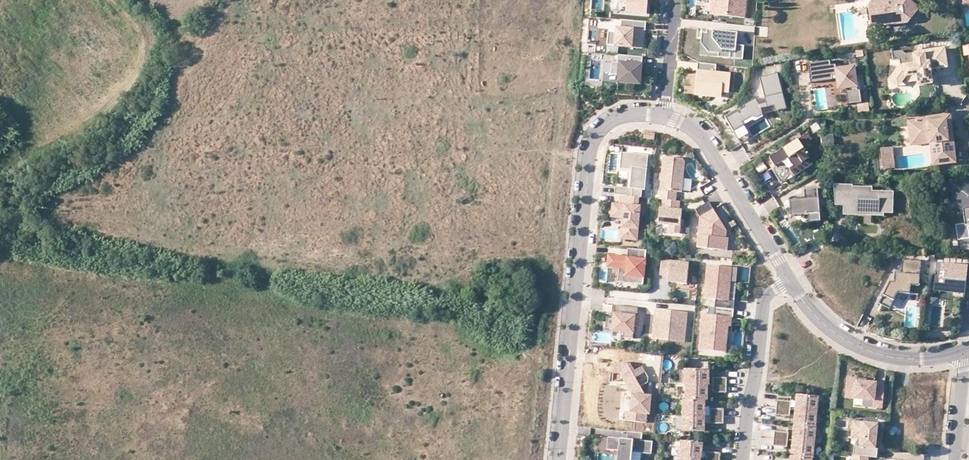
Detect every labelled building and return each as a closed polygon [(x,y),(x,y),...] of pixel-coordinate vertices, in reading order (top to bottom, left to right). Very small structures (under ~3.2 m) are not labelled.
[(648,0),(618,0),(617,11),(647,13),(648,0)] [(710,13),(745,17),(746,0),(711,0),(710,13)] [(867,5),(870,25),(874,28),(907,23),(920,8),(910,0),(871,0),(867,5)] [(950,17),(948,1),(941,2),(939,4),(940,18),(950,17)] [(646,30),(647,21),(622,19),(621,27),(617,27),(616,31),(609,31),(608,44),(643,47),(644,29),(646,30)] [(700,38),(700,42),(707,51),(717,52),(717,56),(741,58),(743,44),(735,43),(736,31),(706,28),(706,32),(701,31),(700,38)] [(700,42),(698,54),(717,56),(717,52),(707,51),(700,42)] [(919,78),(933,77),(932,71),(949,69),(946,49),(906,55),(905,51),(894,53),(895,62),(902,61),(902,66),(895,76),(904,82),(908,76),(919,75),(919,78)] [(642,86),(645,59),(619,57),(619,64),(614,64),(613,77),(621,77),(620,84),(642,86)] [(715,72),(716,63),(698,61),(695,93),(721,95),(722,90),(729,90),(730,73),(715,72)] [(850,92),(851,106),(865,104),(864,91),(861,91),(858,68),(840,70),(839,66),(834,66),(833,62),(817,64),(819,83),(837,81),(836,77),(840,77),(842,89),(854,88),(854,92),(850,92)] [(811,65),(814,84),(819,83),(817,64),(811,65)] [(723,116),(731,131),(741,125),(742,125),(741,122),(749,116),(755,118),(761,114),(759,108),(772,105),(773,110),(784,108),(775,72),(758,77),(764,102),(757,104),(753,98),(741,104),(743,107),(737,110),(735,108),(723,116)] [(900,88),(904,82),(895,76),(890,82),(900,88)] [(934,84),(933,77),(919,78),(920,86),(934,84)] [(928,116),(928,118),(928,120),(945,118),(947,127),(952,126),(950,113),(928,116)] [(935,141),(939,164),(957,162),(952,126),(947,127),(945,118),(928,120),(928,118),(908,121),(910,140),(930,137),(930,142),(935,141)] [(741,125),(731,131),(739,144),(749,139),(741,125)] [(801,148),(812,142),(808,135),(769,159),(774,168),(779,165),(789,159),(794,168),(789,171),(794,178),(813,166),(807,158),(809,157),(807,153),(805,154),(804,153),(801,148)] [(822,146),(832,145),(831,135),(822,135),(822,146)] [(933,165),(939,164),(935,141),(930,142),(933,165)] [(883,147),(885,168),(895,167),(893,146),(883,147)] [(638,195),(641,195),(642,188),(645,188),(648,153),(621,151),(619,167),(631,168),(630,186),(615,185),(614,193),(621,194),(638,195)] [(663,199),(677,201),(678,191),(680,192),(681,177),(684,177),(685,162),(683,159),(663,157),(660,199),(663,199)] [(789,159),(779,165),(790,181),(794,178),(789,171),(794,168),(789,159)] [(968,219),(968,179),(951,181),(953,200),(964,207),(965,215),(968,219)] [(706,194),(714,190),(711,183),(703,187),(706,194)] [(854,186),(835,185),(836,194),(848,194),(848,202),(845,202),(845,207),(845,209),(851,209),(851,214),(886,215),(895,215),(895,193),(874,192),(854,191),(854,188),(854,186)] [(822,223),(820,190),(806,191),(806,201),(791,202),(792,218),(810,216),(810,224),(822,223)] [(638,205),(638,195),(621,194),(620,203),(616,203),(615,207),(612,207),(612,215),(623,216),(621,237),(638,238),(641,205),(638,205)] [(836,194),(837,207),(845,207),(845,202),(848,202),(848,194),(836,194)] [(714,205),(709,197),(696,205),(700,212),(697,243),(720,245),(722,232),(719,232),(720,225),(725,222),(717,210),(711,213),(708,208),(714,205)] [(681,201),(677,201),(663,199),(663,208),(661,208),(659,224),(670,225),(670,233),(681,234),(683,210),(680,210),(681,201)] [(886,218),(886,215),(851,214),(851,209),(845,209),(845,216),(886,218)] [(789,223),(790,223),(785,214),(777,219),(782,227),(783,227),(789,223)] [(727,226),(725,222),(720,225),(719,232),(722,232),(720,245),(728,245),(729,233),(727,233),(727,226)] [(645,273),(647,246),(629,244),(628,256),(624,256),(624,253),(609,251),(608,263),(626,264),(625,279),(637,280),(638,273),(645,273)] [(894,300),(897,292),(918,294),(921,261),(903,259),(902,273),(895,273),(894,282),(890,282),(883,295),(894,300)] [(690,262),(662,260),(661,274),(669,276),(669,281),(678,282),(678,287),(688,288),(690,262)] [(934,290),(943,291),(943,286),(953,287),(953,292),(953,296),(960,297),(964,297),(965,288),(966,285),(968,285),(968,270),(967,270),(967,265),(936,262),(934,290)] [(715,307),(734,309),(734,300),(728,300),(730,281),(736,281),(737,267),(707,265),(704,298),(715,299),(714,307),(715,307)] [(883,295),(879,303),(889,308),(894,300),(883,295)] [(639,307),(616,305),(614,318),(613,317),(607,317),(606,331),(625,332),(624,338),(634,339),(635,326),(639,326),(640,316),(638,316),(639,307)] [(734,309),(715,307),(714,314),(703,313),(700,349),(725,351),(726,341),(717,341),(718,324),(728,325),(730,325),(731,316),(733,317),(734,309)] [(687,312),(656,309),(653,339),(668,340),(669,330),(686,332),(687,312)] [(717,341),(726,341),(728,325),(718,324),(717,341)] [(685,342),(686,332),(669,330),(668,340),(685,342)] [(642,386),(644,385),(639,376),(647,372),(644,365),(636,369),(632,362),(616,360),(614,371),(622,372),(633,393),(631,411),(628,411),(627,420),(648,422),(648,413),(651,414),(653,394),(646,394),(642,386)] [(709,375),(709,369),(685,368),(684,384),(686,384),(707,384),(707,375),(709,375)] [(650,377),(647,372),(639,376),(644,385),(649,382),(650,377)] [(848,379),(846,399),(865,401),(875,401),(877,387),(877,384),(858,382),(858,379),(848,379)] [(707,393),(707,384),(686,384),(686,399),(706,399),(708,399),(708,392),(707,393)] [(885,388),(877,387),(875,401),(875,408),(883,409),(885,388)] [(817,411),(819,395),(797,393),(796,400),(798,400),(797,409),(817,411)] [(705,407),(706,399),(686,399),(683,399),(683,415),(704,415),(704,407),(705,407)] [(777,407),(790,408),(791,401),(778,399),(777,407)] [(790,415),(790,408),(777,407),(776,414),(790,415)] [(795,424),(816,426),(817,411),(797,409),(796,417),(795,417),(794,424),(795,424)] [(704,423),(704,415),(683,415),(683,429),(705,430),(705,423),(704,423)] [(856,448),(855,457),(870,458),(879,459),(880,448),(878,448),(875,448),(875,440),(879,441),(880,425),(855,423),(854,434),(859,441),(858,448),(856,448)] [(815,441),(817,426),(816,426),(795,424),(794,431),(795,430),(795,439),(815,441)] [(644,432),(629,430),(628,437),(628,439),(621,439),(621,437),(609,436),(608,449),(619,450),(618,459),(632,459),(633,451),(642,452),(653,453),(654,440),(643,439),(644,432)] [(775,437),(788,439),(789,431),(775,430),(775,437)] [(787,446),(788,439),(775,437),(774,445),(787,446)] [(813,457),(814,457),(815,441),(795,439),(794,448),(792,448),(792,455),(813,457)] [(702,448),(703,442),(681,440),(679,455),(682,455),(700,457),(700,448),(702,448)] [(707,450),(706,458),(720,459),(720,452),(707,450)] [(642,452),(633,451),(632,459),(642,459),(642,452)]
